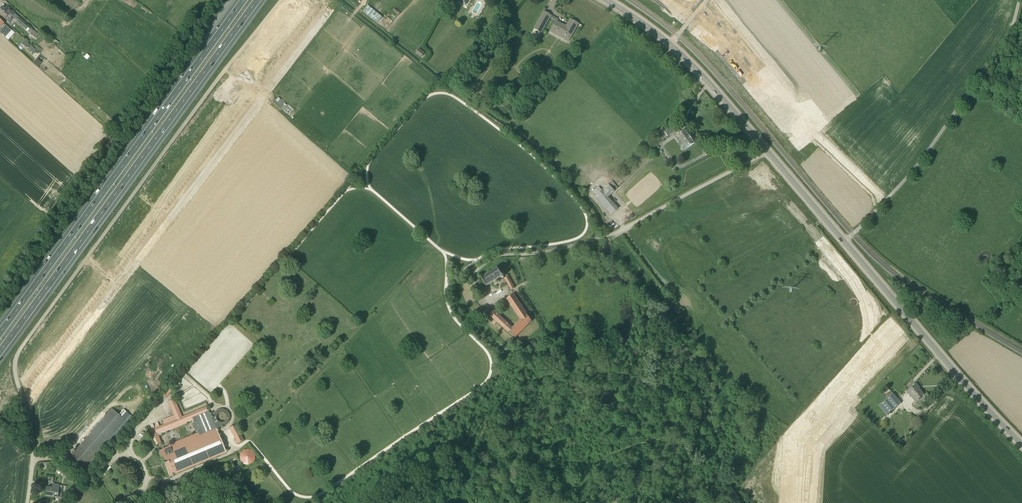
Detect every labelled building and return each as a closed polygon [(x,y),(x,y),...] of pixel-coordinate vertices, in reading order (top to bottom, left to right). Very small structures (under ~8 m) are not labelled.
[(378,22),(383,15),(368,4),(363,10),(378,22)] [(12,16),(14,13),(7,6),(5,8),(3,6),(1,9),(0,10),(0,15),(4,19),(7,21),(9,23),(12,19),(10,18),(12,16)] [(542,32),(547,24),(550,18),(551,15),(544,11),(534,28),(542,32)] [(200,18),(205,22),(208,16),(203,13),(200,18)] [(17,18),(16,19),(16,20),(16,21),(22,27),(25,30),(25,29),(29,26),(19,17),(17,19),(17,18)] [(566,26),(556,21),(553,27),(552,29),(570,39),(579,23),(570,19),(566,26)] [(5,38),(12,30),(0,20),(0,33),(5,38)] [(33,30),(30,34),(32,35),(36,38),(39,35),(33,30)] [(422,56),(425,51),(418,47),(415,52),(422,56)] [(33,63),(38,67),(42,63),(37,58),(33,63)] [(273,101),(280,107),(285,102),(278,96),(273,101)] [(668,136),(677,129),(678,129),(675,125),(665,133),(668,136)] [(682,141),(688,148),(694,143),(691,139),(693,138),(690,135),(689,136),(684,130),(681,132),(675,137),(680,143),(682,141)] [(598,186),(592,192),(611,215),(618,209),(608,197),(615,191),(608,184),(602,190),(598,186)] [(486,286),(501,277),(502,277),(502,278),(503,277),(504,277),(504,276),(504,275),(504,274),(503,274),(502,274),(501,274),(497,268),(481,278),(486,286)] [(511,290),(515,288),(508,276),(504,278),(511,290)] [(490,315),(494,319),(510,334),(515,338),(529,324),(532,321),(527,314),(513,294),(507,298),(521,319),(513,328),(494,310),(490,315)] [(246,300),(231,318),(234,320),(246,306),(247,307),(250,303),(246,300)] [(915,401),(924,394),(919,388),(916,384),(907,392),(915,401)] [(161,393),(165,397),(172,391),(168,386),(161,393)] [(879,405),(886,415),(901,403),(899,401),(897,399),(893,393),(879,405)] [(158,450),(164,464),(169,476),(226,452),(216,429),(220,427),(222,425),(223,426),(226,425),(229,421),(230,418),(229,414),(227,411),(224,409),(220,409),(216,410),(213,413),(212,417),(213,421),(215,423),(214,423),(207,406),(182,417),(174,399),(168,401),(174,415),(176,419),(169,422),(164,424),(149,430),(156,445),(161,443),(157,434),(196,418),(203,434),(159,452),(158,450)] [(125,420),(112,409),(71,456),(84,467),(125,420)] [(229,428),(237,444),(243,440),(236,425),(229,428)] [(244,449),(240,453),(239,457),(240,461),(244,464),(248,465),(253,463),(255,459),(255,455),(253,451),(248,449),(244,449)] [(46,496),(57,497),(61,498),(63,486),(59,485),(52,484),(52,488),(47,487),(46,496)]
